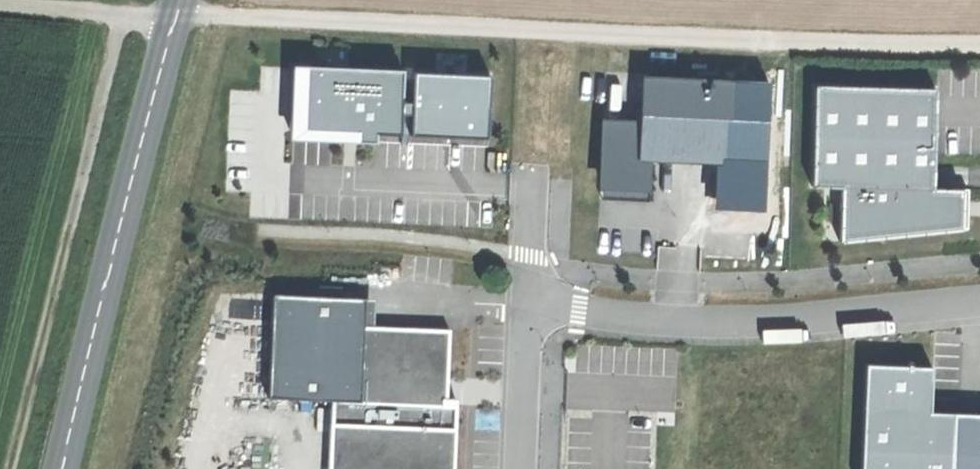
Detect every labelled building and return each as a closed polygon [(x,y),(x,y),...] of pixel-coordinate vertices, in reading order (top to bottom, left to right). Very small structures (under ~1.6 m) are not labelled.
[(402,69),(292,64),(289,129),(347,131),(356,132),(356,141),(366,141),(375,142),(376,132),(400,133),(401,111),(401,100),(402,69)] [(492,74),(419,71),(417,100),(417,111),(416,132),(490,136),(492,74)] [(602,182),(643,184),(644,152),(650,152),(671,153),(720,155),(723,79),(648,76),(645,125),(605,123),(602,182)] [(935,87),(814,84),(810,182),(840,186),(839,240),(895,235),(962,228),(962,216),(962,190),(968,190),(968,188),(932,187),(935,87)] [(417,100),(401,100),(401,111),(417,111),(417,100)] [(643,184),(602,182),(602,198),(648,200),(650,152),(644,152),(643,184)] [(272,293),(268,397),(331,399),(329,468),(453,468),(456,399),(447,398),(447,378),(448,375),(449,329),(363,326),(364,296),(272,293)] [(957,411),(933,410),(934,381),(935,366),(870,363),(865,468),(954,468),(957,411)] [(957,411),(954,468),(979,468),(979,413),(957,411)]
